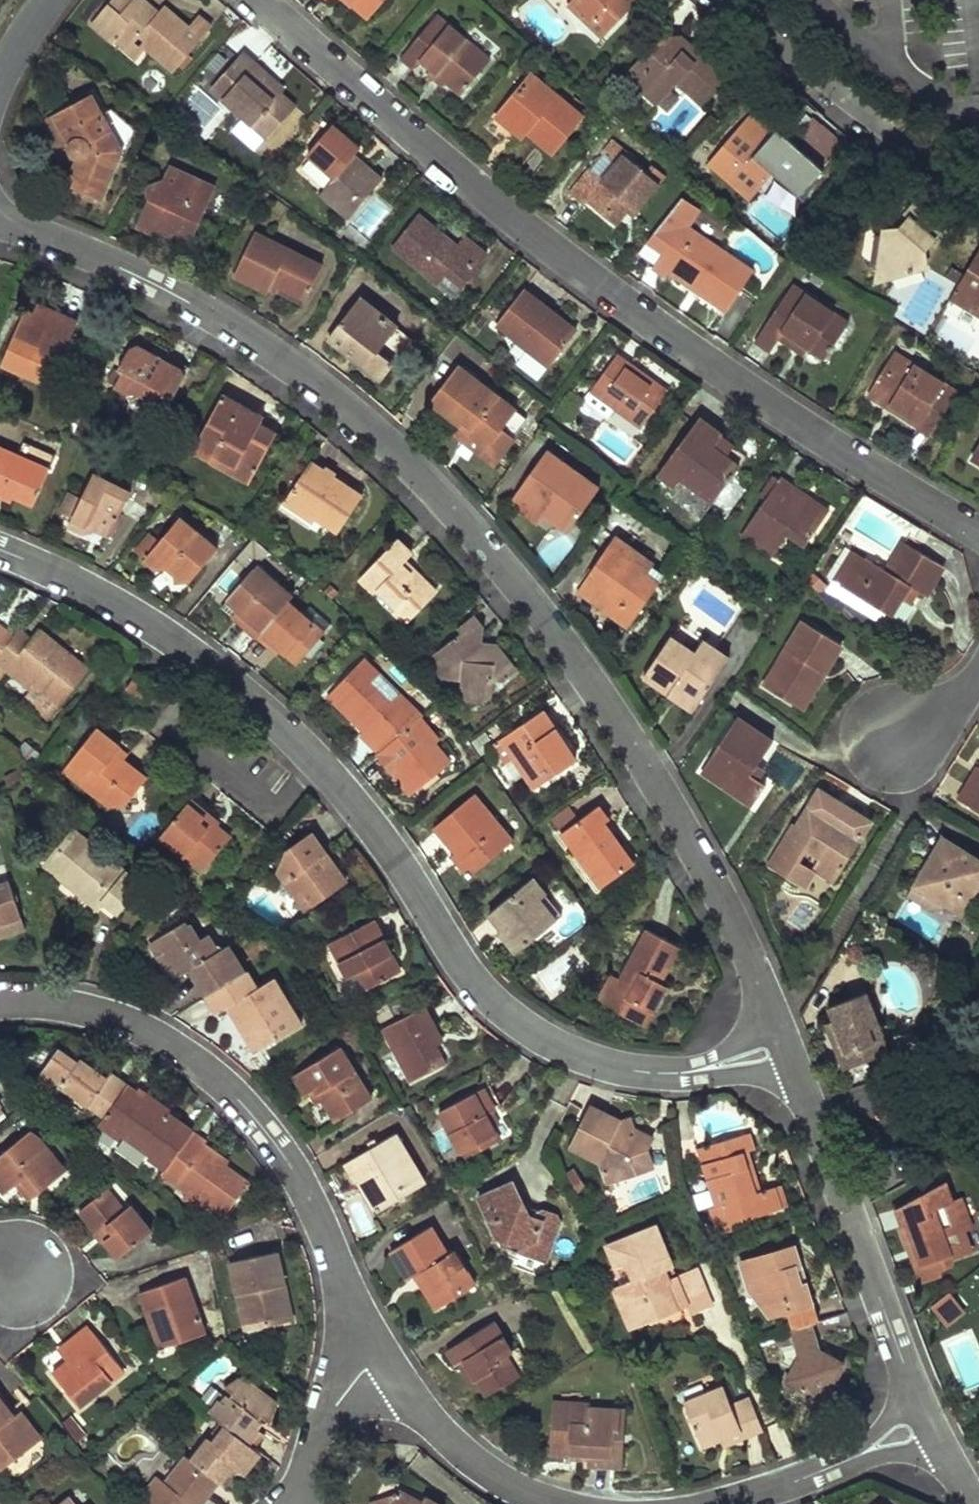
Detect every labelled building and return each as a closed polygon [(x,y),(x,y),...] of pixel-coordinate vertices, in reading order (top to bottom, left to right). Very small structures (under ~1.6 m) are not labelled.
[(217,28),(204,15),(194,26),(170,3),(164,10),(153,0),(118,0),(96,23),(137,61),(149,47),(176,72),(217,28)] [(369,22),(390,0),(346,0),(369,22)] [(643,6),(637,0),(569,0),(577,8),(571,15),(605,47),(643,6)] [(489,65),(438,19),(400,60),(414,72),(419,66),(457,100),(489,65)] [(665,46),(632,84),(664,113),(683,91),(708,113),(733,85),(688,45),(665,46)] [(247,54),(215,90),(272,141),(304,106),(247,54)] [(551,158),(582,120),(532,78),(495,121),(512,135),(523,123),(531,129),(525,136),(551,158)] [(125,150),(93,92),(46,117),(61,145),(69,141),(67,145),(66,149),(67,154),(70,158),(74,159),(77,160),(67,184),(104,200),(125,150)] [(830,158),(843,145),(813,115),(800,128),(830,158)] [(778,136),(756,117),(709,172),(751,209),(757,202),(782,223),(813,186),(768,148),(778,136)] [(321,197),(350,222),(383,183),(356,161),(364,152),(336,129),(310,161),(334,181),(321,197)] [(793,145),(812,163),(822,152),(804,134),(793,145)] [(637,214),(666,181),(652,170),(646,177),(625,160),(629,156),(617,145),(571,198),(585,209),(588,205),(615,229),(632,210),(637,214)] [(193,240),(216,189),(172,170),(168,181),(151,188),(147,197),(150,202),(138,229),(170,243),(175,232),(193,240)] [(723,315),(752,276),(687,230),(700,212),(684,201),(649,244),(664,255),(652,270),(664,280),(667,276),(723,315)] [(941,234),(916,212),(905,224),(910,229),(902,238),(881,240),(873,296),(926,280),(924,256),(941,234)] [(418,269),(441,287),(448,277),(466,290),(480,273),(479,272),(489,259),(466,239),(455,252),(442,243),(446,238),(420,217),(396,246),(420,266),(418,269)] [(322,267),(256,235),(236,277),(269,293),(272,287),(305,303),(322,267)] [(948,306),(978,325),(978,254),(948,306)] [(457,300),(466,290),(448,277),(441,287),(457,300)] [(823,365),(847,330),(791,291),(753,346),(768,357),(778,342),(799,356),(803,351),(823,365)] [(543,376),(575,334),(554,318),(551,322),(519,298),(494,331),(525,354),(521,359),(543,376)] [(24,308),(0,365),(18,372),(20,367),(40,375),(49,355),(60,359),(77,318),(35,301),(31,311),(24,308)] [(412,343),(361,302),(331,339),(382,380),(412,343)] [(168,401),(187,370),(139,342),(129,344),(115,368),(118,370),(110,385),(124,393),(131,391),(145,399),(145,406),(157,413),(165,399),(168,401)] [(617,358),(590,394),(640,430),(667,394),(617,358)] [(956,395),(892,358),(867,400),(931,438),(956,395)] [(531,422),(461,367),(433,403),(464,427),(461,431),(488,452),(485,455),(498,465),(531,422)] [(256,425),(215,403),(190,453),(248,483),(271,440),(253,431),(256,425)] [(722,438),(700,422),(658,479),(674,491),(677,488),(709,512),(747,460),(720,440),(722,438)] [(53,470),(0,448),(0,496),(16,503),(18,500),(37,508),(53,470)] [(970,467),(978,472),(978,451),(970,467)] [(597,491),(546,454),(509,504),(539,526),(545,517),(567,533),(597,491)] [(358,499),(310,464),(283,501),(311,522),(314,518),(333,533),(358,499)] [(109,536),(133,486),(95,468),(82,496),(68,489),(58,509),(72,516),(67,526),(83,533),(87,525),(109,536)] [(830,516),(780,482),(742,537),(774,559),(789,538),(806,550),(830,516)] [(191,580),(219,547),(181,515),(161,539),(151,531),(134,550),(155,567),(167,567),(176,574),(176,581),(191,580)] [(654,568),(614,540),(577,593),(628,629),(663,579),(652,571),(654,568)] [(393,543),(358,581),(406,624),(433,595),(400,565),(408,556),(393,543)] [(851,554),(832,585),(891,621),(898,608),(908,614),(920,595),(930,601),(946,575),(903,549),(887,575),(851,554)] [(258,644),(260,641),(290,604),(298,595),(261,565),(223,610),(234,619),(231,623),(258,644)] [(327,634),(290,604),(260,641),(281,659),(283,657),(298,669),(327,634)] [(482,635),(469,619),(456,629),(459,633),(427,658),(445,680),(459,682),(459,693),(464,699),(484,700),(490,695),(492,682),(501,683),(512,674),(489,644),(481,643),(482,635)] [(843,643),(806,621),(766,686),(804,708),(843,643)] [(21,625),(11,638),(0,651),(0,672),(3,674),(6,670),(31,690),(25,697),(50,718),(89,669),(42,630),(36,637),(21,625)] [(11,638),(0,630),(0,651),(11,638)] [(644,679),(693,712),(728,659),(702,642),(694,653),(672,638),(644,679)] [(425,716),(364,659),(328,697),(365,733),(361,738),(378,754),(423,717),(425,716)] [(153,689),(136,677),(126,689),(143,702),(153,689)] [(540,714),(500,740),(532,788),(571,763),(540,714)] [(456,757),(423,717),(378,754),(377,755),(411,795),(456,757)] [(773,741),(738,718),(702,771),(753,805),(766,786),(750,776),(773,741)] [(122,744),(98,726),(65,768),(110,804),(127,801),(147,775),(116,751),(122,744)] [(978,767),(959,797),(978,810),(978,767)] [(821,788),(799,822),(795,819),(769,861),(803,883),(812,868),(832,880),(870,819),(821,788)] [(510,841),(473,793),(430,827),(452,855),(448,858),(464,877),(510,841)] [(218,820),(190,797),(159,835),(201,869),(228,836),(214,824),(218,820)] [(560,833),(600,887),(632,863),(602,822),(605,820),(595,807),(560,833)] [(114,917),(140,886),(73,831),(44,866),(99,911),(102,907),(114,917)] [(349,878),(312,831),(289,850),(282,874),(309,909),(349,878)] [(947,838),(911,897),(934,911),(943,908),(960,919),(973,899),(978,903),(978,857),(947,838)] [(533,877),(487,912),(517,950),(562,915),(533,877)] [(21,929),(6,882),(0,884),(0,936),(21,929)] [(799,933),(819,910),(803,897),(784,920),(799,933)] [(401,968),(373,917),(329,940),(347,974),(357,968),(367,986),(401,968)] [(205,996),(243,973),(226,945),(214,952),(204,935),(196,940),(185,923),(182,926),(179,921),(149,939),(173,978),(189,969),(205,996)] [(598,999),(647,1026),(665,993),(658,989),(680,948),(645,929),(619,978),(612,974),(598,999)] [(243,973),(205,996),(217,1015),(232,1007),(241,1023),(237,1025),(248,1043),(253,1039),(258,1048),(299,1024),(271,978),(256,987),(246,971),(243,973)] [(890,1052),(870,993),(831,1007),(836,1021),(828,1024),(844,1068),(890,1052)] [(442,1039),(421,1002),(380,1024),(410,1078),(442,1060),(433,1044),(442,1039)] [(371,1097),(339,1043),(290,1072),(303,1093),(306,1091),(315,1105),(323,1100),(333,1119),(371,1097)] [(57,1054),(34,1085),(54,1100),(57,1095),(83,1114),(88,1108),(104,1120),(127,1090),(110,1077),(105,1083),(80,1065),(77,1069),(57,1054)] [(497,1119),(480,1087),(437,1110),(461,1156),(496,1138),(489,1124),(497,1119)] [(127,1090),(104,1120),(99,1127),(119,1142),(123,1137),(150,1157),(148,1159),(165,1172),(191,1137),(167,1120),(175,1109),(150,1091),(142,1101),(127,1090)] [(615,1117),(585,1103),(566,1142),(601,1160),(608,1178),(649,1163),(644,1149),(650,1134),(625,1122),(623,1114),(615,1117)] [(748,1131),(697,1146),(714,1203),(710,1204),(716,1228),(730,1224),(729,1219),(785,1203),(779,1181),(760,1186),(748,1145),(752,1144),(748,1131)] [(422,1181),(392,1132),(342,1162),(372,1212),(422,1181)] [(3,1197),(23,1181),(37,1198),(65,1175),(37,1140),(29,1135),(0,1158),(0,1193),(3,1197)] [(191,1137),(165,1172),(160,1178),(207,1212),(209,1209),(222,1219),(246,1187),(216,1165),(219,1162),(204,1151),(206,1148),(191,1137)] [(506,1179),(474,1196),(498,1243),(543,1258),(556,1219),(552,1214),(518,1203),(506,1179)] [(953,1205),(947,1187),(899,1214),(905,1231),(903,1232),(922,1286),(942,1279),(940,1273),(953,1268),(951,1260),(971,1253),(964,1234),(974,1231),(964,1201),(953,1205)] [(153,1235),(132,1209),(125,1215),(108,1193),(80,1216),(97,1237),(99,1236),(120,1262),(153,1235)] [(674,1274),(652,1222),(600,1244),(610,1268),(618,1264),(625,1280),(608,1287),(629,1336),(709,1301),(694,1266),(674,1274)] [(443,1252),(426,1225),(386,1250),(404,1279),(408,1276),(430,1310),(471,1284),(449,1248),(443,1252)] [(815,1319),(792,1244),(737,1261),(746,1288),(773,1314),(785,1310),(791,1327),(812,1320),(815,1319)] [(291,1323),(276,1255),(230,1265),(245,1333),(291,1323)] [(207,1335),(187,1278),(142,1295),(153,1327),(163,1323),(172,1348),(207,1335)] [(964,1314),(950,1295),(932,1309),(946,1327),(964,1314)] [(510,1349),(492,1320),(447,1347),(468,1381),(476,1376),(486,1392),(529,1366),(516,1345),(510,1349)] [(812,1320),(791,1327),(787,1328),(796,1355),(786,1377),(823,1398),(844,1361),(819,1345),(812,1320)] [(53,1377),(79,1410),(125,1374),(94,1334),(62,1360),(67,1367),(53,1377)] [(224,1426),(254,1451),(266,1437),(255,1427),(263,1417),(273,1425),(279,1409),(241,1378),(226,1386),(235,1394),(226,1406),(223,1404),(212,1416),(224,1426)] [(757,1428),(743,1395),(724,1403),(717,1386),(677,1402),(695,1445),(715,1437),(717,1444),(757,1428)] [(0,1398),(0,1466),(2,1468),(40,1439),(20,1413),(15,1417),(0,1398)] [(621,1466),(626,1409),(590,1406),(590,1402),(553,1399),(549,1451),(582,1454),(581,1462),(621,1466)] [(224,1426),(194,1461),(220,1483),(227,1490),(240,1475),(243,1477),(260,1456),(254,1451),(224,1426)] [(189,1457),(166,1485),(159,1479),(138,1503),(202,1503),(220,1483),(194,1461),(189,1457)] [(421,1502),(395,1489),(392,1496),(368,1503),(440,1503),(425,1496),(421,1502)]
